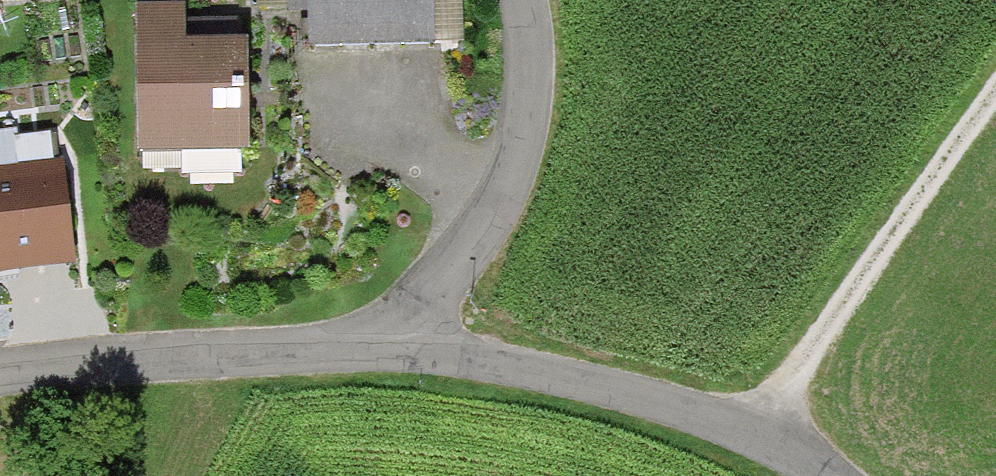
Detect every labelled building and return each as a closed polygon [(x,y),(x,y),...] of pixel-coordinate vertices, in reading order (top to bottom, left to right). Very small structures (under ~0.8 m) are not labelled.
[(309,47),(454,46),(454,0),(285,0),(285,5),(285,12),(309,12),(309,47)] [(137,5),(140,151),(250,149),(249,101),(248,40),(186,41),(185,4),(137,5)] [(53,161),(50,133),(19,136),(18,130),(0,132),(0,167),(53,161)] [(22,273),(76,266),(63,160),(53,161),(0,167),(0,275),(22,273)]
